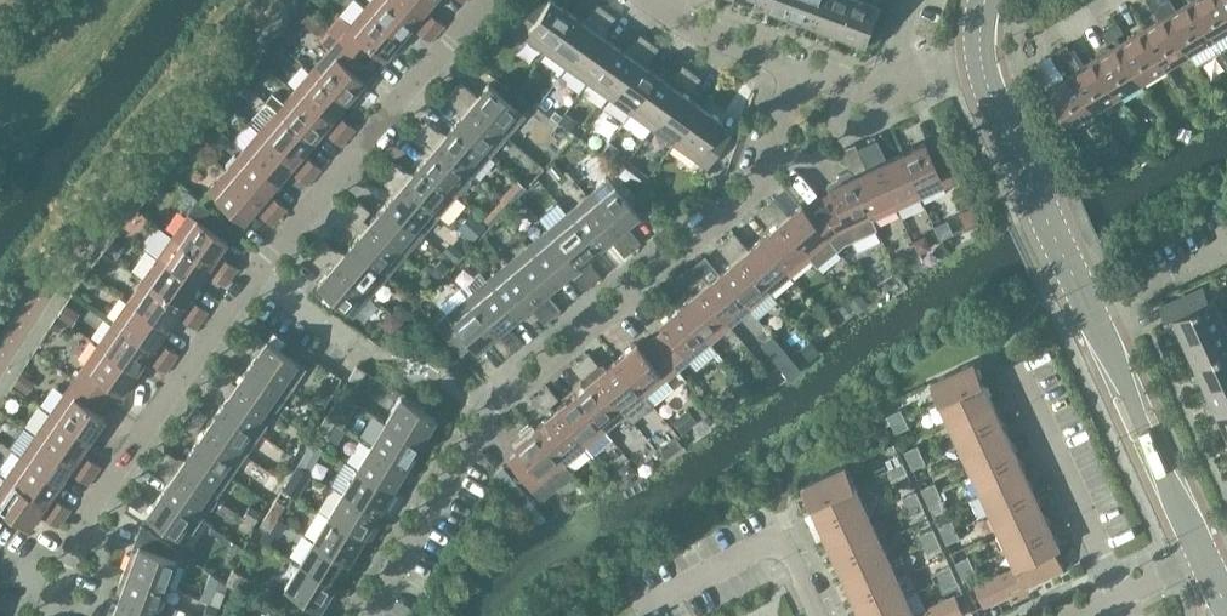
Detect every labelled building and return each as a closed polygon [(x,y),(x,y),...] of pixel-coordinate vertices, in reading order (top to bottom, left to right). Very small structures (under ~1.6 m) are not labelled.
[(366,7),(401,37),(411,25),(417,30),(424,22),(419,17),(398,0),(372,0),(366,7)] [(419,17),(433,0),(398,0),(419,17)] [(546,51),(573,14),(553,0),(549,0),(546,4),(540,0),(531,0),(512,27),(546,51)] [(787,19),(794,0),(765,0),(763,5),(773,8),(771,13),(787,19)] [(815,24),(824,0),(794,0),(787,19),(804,25),(805,20),(815,24)] [(839,38),(853,0),(824,0),(815,24),(825,27),(823,32),(839,38)] [(839,38),(855,44),(857,39),(868,43),(882,6),(867,0),(853,0),(839,38)] [(1159,0),(1156,0),(1150,4),(1156,14),(1154,15),(1158,21),(1168,15),(1159,0)] [(1168,15),(1178,9),(1175,2),(1173,4),(1170,0),(1159,0),(1168,15)] [(1192,1),(1215,39),(1226,32),(1226,5),(1224,0),(1193,0),(1192,1)] [(1178,9),(1168,15),(1191,53),(1215,39),(1192,1),(1178,9)] [(589,17),(598,23),(607,11),(598,4),(589,17)] [(340,15),(328,30),(368,64),(377,53),(384,58),(391,50),(394,53),(398,53),(405,44),(405,40),(401,37),(366,7),(351,25),(340,15)] [(607,11),(598,23),(607,30),(616,17),(607,11)] [(424,22),(437,33),(444,25),(431,14),(424,22)] [(546,51),(567,67),(598,23),(589,17),(584,22),(573,14),(546,51)] [(1158,21),(1144,29),(1167,67),(1191,53),(1168,15),(1158,21)] [(424,22),(417,30),(430,41),(437,33),(424,22)] [(1111,27),(1117,37),(1125,32),(1119,22),(1111,27)] [(604,36),(607,30),(598,23),(567,67),(588,82),(615,45),(604,36)] [(1117,37),(1111,27),(1103,32),(1109,42),(1117,37)] [(1144,29),(1121,43),(1144,82),(1167,67),(1144,29)] [(311,71),(347,101),(351,105),(354,104),(361,96),(361,93),(357,89),(365,80),(359,75),(368,64),(328,30),(319,40),(330,50),(311,71)] [(632,48),(641,54),(650,41),(641,35),(632,48)] [(641,54),(650,60),(659,48),(650,41),(641,54)] [(1121,43),(1097,58),(1120,96),(1144,82),(1121,43)] [(588,82),(610,97),(641,54),(632,48),(627,53),(615,45),(588,82)] [(1063,56),(1069,66),(1078,61),(1072,51),(1063,56)] [(610,97),(631,112),(658,75),(646,67),(650,60),(641,54),(610,97)] [(1069,66),(1063,56),(1055,61),(1061,71),(1069,66)] [(1073,72),(1096,110),(1120,96),(1097,58),(1073,72)] [(675,78),(683,84),(692,72),(684,65),(675,78)] [(337,113),(347,101),(311,71),(294,91),(348,137),(355,128),(337,113)] [(683,84),(692,91),(701,78),(692,72),(683,84)] [(1096,110),(1073,72),(1048,87),(1071,125),(1096,110)] [(631,112),(652,127),(679,90),(658,75),(631,112)] [(461,82),(454,90),(466,100),(473,92),(461,82)] [(466,100),(471,105),(506,135),(524,114),(489,84),(478,97),(473,92),(466,100)] [(466,100),(454,90),(447,98),(459,108),(466,100)] [(652,127),(674,143),(700,105),(679,90),(652,127)] [(348,137),(294,91),(284,103),(273,93),(266,101),(277,111),(313,141),(323,129),(341,145),(348,137)] [(506,135),(471,105),(455,125),(489,155),(506,135)] [(700,105),(674,143),(708,167),(730,136),(718,128),(723,121),(700,105)] [(277,111),(260,131),(296,161),(302,166),(309,158),(303,153),(313,141),(277,111)] [(420,130),(428,137),(435,129),(427,122),(420,130)] [(428,137),(437,145),(472,175),(489,155),(455,125),(454,125),(444,137),(435,129),(428,137)] [(428,137),(420,130),(413,138),(421,145),(428,137)] [(260,131),(243,151),(279,181),(296,161),(260,131)] [(430,153),(420,165),(455,195),(472,175),(437,145),(428,137),(421,145),(430,153)] [(867,145),(874,159),(883,154),(877,140),(867,145)] [(900,154),(920,196),(958,179),(942,144),(929,150),(925,143),(900,154)] [(874,159),(867,145),(857,149),(864,163),(874,159)] [(243,151),(226,170),(262,201),(279,181),(243,151)] [(900,154),(877,165),(896,207),(920,196),(900,154)] [(302,166),(314,176),(321,168),(309,158),(302,166)] [(386,170),(394,177),(401,168),(393,162),(386,170)] [(401,168),(394,177),(438,215),(455,195),(420,165),(410,176),(401,168)] [(877,165),(853,176),(872,218),(896,207),(877,165)] [(314,176),(302,166),(295,174),(307,185),(314,176)] [(262,201),(226,170),(208,191),(244,222),(262,201)] [(394,177),(386,170),(379,178),(387,185),(394,177)] [(818,201),(806,211),(838,250),(845,244),(878,229),(872,218),(853,176),(851,172),(848,170),(838,175),(837,178),(839,183),(828,188),(831,195),(818,201)] [(396,193),(386,204),(421,235),(438,215),(394,177),(387,185),(396,193)] [(588,196),(618,232),(639,214),(609,178),(588,196)] [(568,213),(598,249),(618,232),(588,196),(568,213)] [(274,197),(267,206),(280,216),(287,208),(274,197)] [(765,205),(775,217),(784,210),(774,198),(765,205)] [(218,254),(227,240),(225,239),(232,230),(200,201),(191,215),(189,214),(174,236),(218,267),(224,258),(218,254)] [(352,210),(360,217),(367,208),(359,201),(352,210)] [(386,204),(369,224),(404,255),(421,235),(386,204)] [(775,217),(765,205),(757,212),(767,224),(775,217)] [(817,268),(838,250),(831,241),(806,211),(801,205),(788,216),(784,210),(775,217),(780,223),(810,258),(817,268)] [(280,216),(267,206),(260,214),(273,225),(280,216)] [(360,217),(352,210),(344,218),(353,225),(360,217)] [(137,211),(130,220),(141,228),(148,218),(137,211)] [(548,230),(578,265),(583,271),(591,264),(586,258),(598,249),(568,213),(548,230)] [(362,233),(352,244),(387,275),(404,255),(369,224),(360,217),(353,225),(362,233)] [(780,223),(760,239),(790,275),(810,258),(780,223)] [(548,230),(528,247),(558,282),(578,265),(548,230)] [(631,230),(623,237),(633,249),(641,242),(631,230)] [(725,239),(735,251),(743,244),(733,232),(725,239)] [(212,276),(218,267),(174,236),(159,258),(197,284),(206,272),(212,276)] [(633,249),(623,237),(614,244),(624,256),(633,249)] [(735,251),(725,239),(717,246),(727,258),(735,251)] [(740,256),(770,292),(790,275),(760,239),(748,249),(743,244),(735,251),(740,256)] [(317,249),(326,256),(333,248),(325,241),(317,249)] [(333,248),(326,256),(335,264),(370,294),(387,275),(352,244),(342,256),(333,248)] [(528,247),(508,264),(538,299),(558,282),(528,247)] [(326,256),(317,249),(310,258),(319,265),(326,256)] [(777,301),(770,292),(740,256),(735,251),(727,258),(731,263),(720,273),(749,309),(757,318),(777,301)] [(159,258),(144,279),(182,306),(201,320),(208,311),(188,297),(197,284),(159,258)] [(218,267),(232,276),(238,267),(224,258),(218,267)] [(370,294),(335,264),(317,285),(352,315),(370,294)] [(508,264),(488,280),(518,316),(538,299),(508,264)] [(601,276),(591,264),(583,271),(593,283),(601,276)] [(685,273),(695,284),(703,277),(693,266),(685,273)] [(232,276),(218,267),(212,276),(225,285),(232,276)] [(593,283),(583,271),(574,278),(584,290),(593,283)] [(695,284),(685,273),(677,279),(687,291),(695,284)] [(700,290),(729,326),(749,309),(720,273),(708,283),(703,277),(695,284),(700,290)] [(144,279),(129,301),(167,327),(175,315),(195,329),(201,320),(182,306),(144,279)] [(518,316),(488,280),(468,297),(512,350),(521,343),(506,326),(518,316)] [(691,297),(680,307),(709,342),(729,326),(700,290),(695,284),(687,291),(691,297)] [(1186,342),(1226,323),(1226,322),(1226,311),(1225,308),(1218,305),(1215,299),(1211,301),(1205,287),(1160,308),(1172,332),(1180,328),(1186,342)] [(512,350),(468,297),(447,315),(471,344),(477,351),(489,340),(504,357),(512,350)] [(542,305),(552,317),(561,310),(551,298),(542,305)] [(129,301),(114,323),(152,349),(172,362),(178,354),(158,340),(167,327),(129,301)] [(552,317),(542,305),(534,312),(544,324),(552,317)] [(709,342),(680,307),(659,324),(664,331),(653,340),(677,369),(688,360),(696,369),(717,352),(709,342)] [(435,324),(460,354),(471,344),(447,315),(435,324)] [(114,323),(99,344),(137,370),(146,358),(166,371),(172,362),(152,349),(114,323)] [(1187,370),(1226,352),(1226,325),(1226,324),(1226,323),(1186,342),(1193,356),(1188,358),(1185,365),(1187,370)] [(242,338),(255,347),(261,338),(248,329),(242,338)] [(260,351),(251,363),(289,390),(305,367),(267,341),(266,342),(261,338),(255,347),(260,351)] [(636,343),(615,361),(645,396),(653,405),(672,389),(665,380),(677,369),(653,340),(641,349),(636,343)] [(99,344),(75,379),(120,410),(128,398),(122,393),(129,383),(133,386),(136,385),(142,376),(141,373),(137,370),(99,344)] [(1208,389),(1226,381),(1226,352),(1187,370),(1190,375),(1197,378),(1202,376),(1208,389)] [(589,353),(580,360),(590,372),(599,365),(589,353)] [(590,372),(580,360),(572,367),(582,379),(590,372)] [(595,378),(625,413),(633,423),(653,405),(645,396),(615,361),(595,378)] [(931,382),(940,401),(984,381),(976,362),(931,382)] [(251,363),(236,385),(274,411),(289,390),(251,363)] [(224,364),(218,373),(231,381),(237,372),(224,364)] [(357,366),(349,379),(358,384),(366,371),(357,366)] [(231,381),(218,373),(212,381),(225,390),(231,381)] [(595,378),(575,394),(605,430),(625,413),(595,378)] [(75,379),(51,413),(89,440),(105,417),(112,422),(120,410),(75,379)] [(231,381),(225,390),(226,395),(228,397),(221,406),(260,433),(274,411),(236,385),(231,381)] [(940,401),(949,420),(993,400),(984,381),(940,401)] [(1209,418),(1226,409),(1226,381),(1208,389),(1214,403),(1210,405),(1207,412),(1209,418)] [(540,394),(550,406),(559,399),(549,387),(540,394)] [(550,406),(540,394),(532,401),(542,413),(550,406)] [(575,394),(555,411),(585,447),(593,456),(612,440),(604,430),(605,430),(575,394)] [(401,397),(386,422),(425,445),(434,430),(429,428),(435,418),(401,397)] [(949,420),(957,438),(1001,418),(993,400),(949,420)] [(221,406),(206,428),(245,455),(260,433),(221,406)] [(188,416),(201,424),(207,415),(195,407),(188,416)] [(888,415),(892,424),(906,418),(902,409),(888,415)] [(1226,430),(1226,409),(1209,418),(1212,423),(1219,425),(1224,423),(1226,430)] [(555,411),(535,428),(565,464),(585,447),(555,411)] [(51,413),(36,435),(80,465),(87,456),(81,452),(89,440),(51,413)] [(201,424),(188,416),(182,424),(195,433),(201,424)] [(326,418),(318,431),(327,436),(335,423),(326,418)] [(906,418),(892,424),(897,433),(910,427),(906,418)] [(957,438),(966,457),(1010,437),(1001,418),(957,438)] [(371,445),(406,466),(412,457),(416,460),(425,445),(386,422),(371,445)] [(565,464),(535,428),(532,424),(529,424),(519,432),(519,434),(523,438),(514,446),(519,452),(508,461),(538,497),(543,497),(572,473),(565,464)] [(206,428),(191,450),(230,476),(245,455),(206,428)] [(36,435),(21,456),(60,483),(68,470),(74,474),(80,465),(36,435)] [(966,457),(974,476),(1018,455),(1010,437),(966,457)] [(371,445),(357,469),(396,493),(405,478),(401,475),(406,466),(371,445)] [(905,452),(909,461),(923,455),(919,446),(905,452)] [(159,459),(171,468),(178,459),(165,450),(159,459)] [(178,459),(171,468),(215,498),(230,476),(191,450),(183,462),(178,459)] [(886,461),(891,469),(904,463),(900,454),(886,461)] [(909,461),(913,470),(927,463),(923,455),(909,461)] [(974,476),(983,494),(1027,474),(1018,455),(974,476)] [(21,456),(7,478),(45,504),(60,483),(21,456)] [(80,465),(94,475),(101,466),(87,456),(80,465)] [(171,468),(159,459),(152,468),(165,476),(171,468)] [(904,463),(891,469),(895,478),(908,472),(904,463)] [(94,475),(80,465),(74,474),(88,484),(94,475)] [(298,466),(290,479),(303,487),(311,474),(298,466)] [(519,506),(529,497),(503,466),(493,475),(519,506)] [(803,486),(812,506),(856,485),(847,466),(803,486)] [(170,480),(162,493),(200,519),(215,498),(171,468),(165,476),(170,480)] [(357,469),(343,493),(378,514),(383,505),(388,507),(396,493),(357,469)] [(983,494),(991,513),(1035,492),(1027,474),(983,494)] [(7,478),(0,487),(0,507),(29,527),(45,504),(7,478)] [(922,489),(926,498),(940,492),(936,483),(922,489)] [(812,506),(820,524),(864,504),(856,485),(812,506)] [(903,497),(908,506),(921,500),(917,491),(903,497)] [(940,492),(926,498),(930,507),(944,500),(940,492)] [(991,513),(1000,531),(1044,511),(1035,492),(991,513)] [(135,493),(129,502),(141,511),(148,502),(135,493)] [(200,519),(162,493),(146,515),(184,542),(200,519)] [(343,493),(329,516),(368,540),(377,525),(372,522),(378,514),(343,493)] [(276,499),(269,512),(277,518),(285,505),(276,499)] [(57,500),(51,508),(65,518),(71,509),(57,500)] [(921,500),(908,506),(912,515),(925,509),(921,500)] [(820,524),(829,543),(873,522),(864,504),(820,524)] [(65,518),(51,508),(44,517),(58,527),(65,518)] [(1000,531),(1008,550),(1053,529),(1044,511),(1000,531)] [(261,525),(270,531),(277,518),(269,512),(261,525)] [(329,516),(314,540),(349,561),(355,552),(359,555),(368,540),(329,516)] [(939,526),(943,535),(957,529),(953,520),(939,526)] [(829,543),(837,561),(881,541),(873,522),(829,543)] [(921,534),(925,543),(938,537),(934,528),(921,534)] [(180,551),(147,529),(141,546),(177,559),(180,551)] [(957,529),(943,535),(948,544),(961,537),(957,529)] [(1008,550),(1017,567),(1017,568),(1061,548),(1053,529),(1008,550)] [(938,537),(925,543),(929,552),(942,546),(938,537)] [(314,540),(300,564),(339,587),(348,572),(344,570),(349,561),(314,540)] [(837,561),(846,580),(890,559),(881,541),(837,561)] [(130,554),(124,571),(167,587),(177,559),(141,546),(139,545),(135,556),(130,554)] [(1017,568),(1017,567),(976,586),(985,606),(1013,593),(1009,586),(1022,580),(1026,587),(1065,569),(1056,551),(1061,548),(1017,568)] [(956,563),(960,572),(974,566),(970,557),(956,563)] [(846,580),(854,598),(898,578),(890,559),(846,580)] [(339,587),(300,564),(285,588),(320,609),(326,599),(330,602),(339,587)] [(938,571),(942,580),(955,574),(951,565),(938,571)] [(974,566),(960,572),(965,581),(978,574),(974,566)] [(226,583),(233,587),(235,589),(243,575),(234,570),(226,583)] [(119,598),(167,615),(172,615),(175,608),(161,603),(167,587),(124,571),(118,587),(123,589),(119,598)] [(955,574),(942,580),(946,589),(959,583),(955,574)] [(863,615),(864,615),(907,596),(898,578),(854,598),(863,615)] [(913,615),(963,615),(965,615),(956,595),(915,614),(915,615),(913,615)] [(915,615),(915,614),(907,596),(864,615),(913,615),(915,615)] [(107,615),(167,615),(119,598),(116,608),(111,606),(107,615)]
